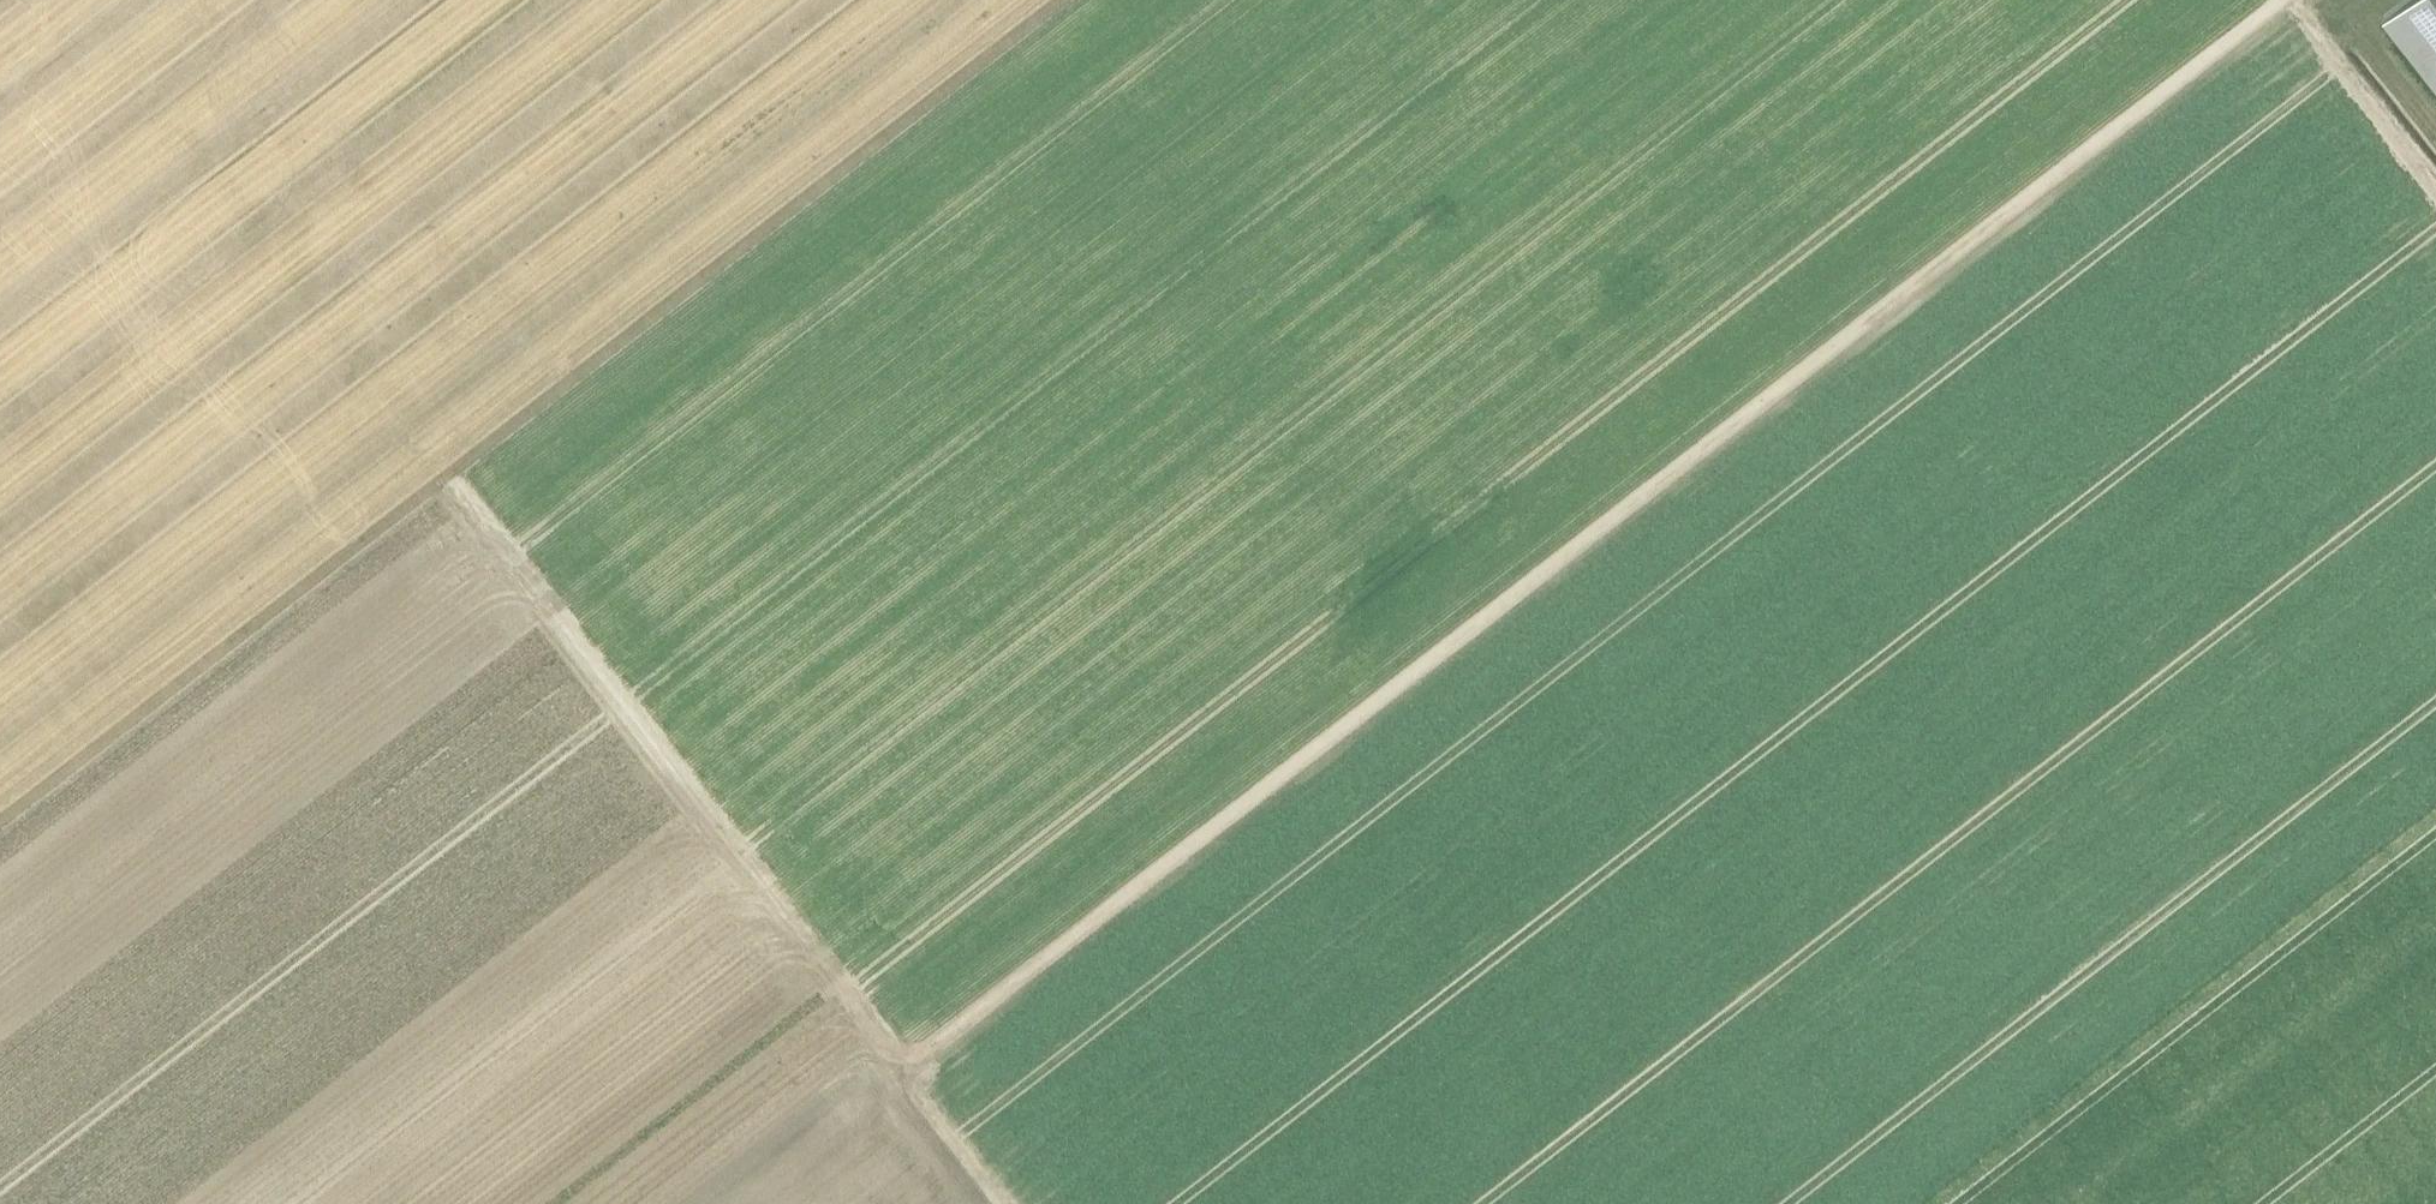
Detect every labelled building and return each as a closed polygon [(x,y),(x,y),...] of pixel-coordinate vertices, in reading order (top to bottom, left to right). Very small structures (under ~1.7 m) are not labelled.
[(2435,83),(2435,0),(2406,0),(2384,17),(2435,83)]
